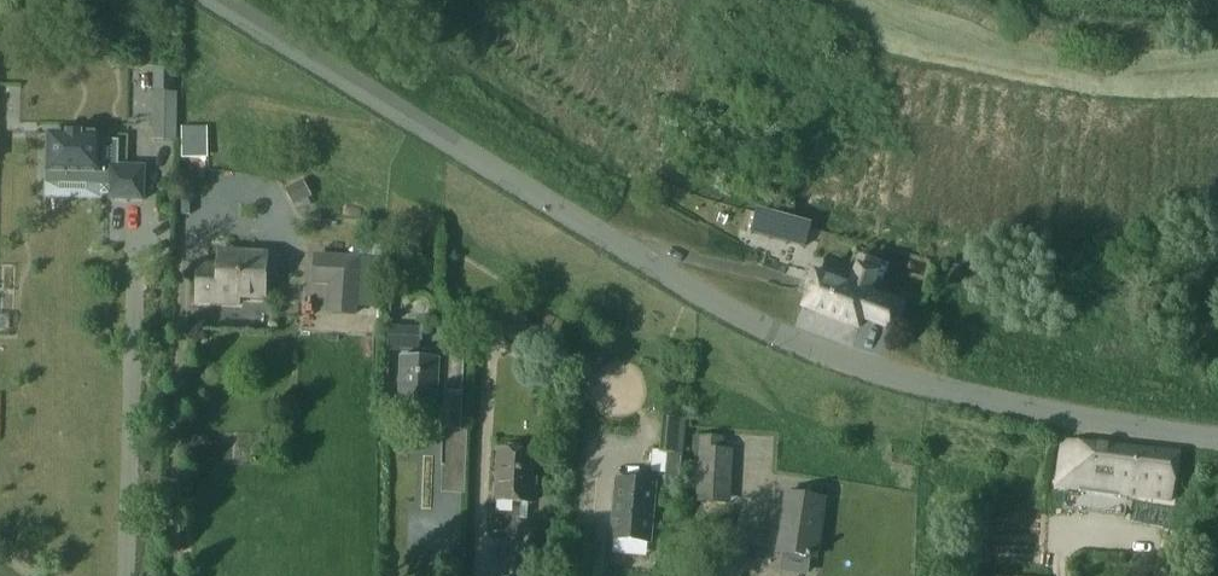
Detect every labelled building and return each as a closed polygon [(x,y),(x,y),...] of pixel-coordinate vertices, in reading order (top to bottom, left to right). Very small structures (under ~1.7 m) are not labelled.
[(175,66),(152,66),(153,92),(175,92),(175,66)] [(176,141),(176,93),(154,93),(153,141),(176,141)] [(181,126),(182,158),(208,157),(207,125),(181,126)] [(101,168),(102,135),(48,134),(46,184),(101,186),(101,183),(110,183),(110,200),(143,201),(144,167),(111,166),(111,168),(101,168)] [(302,178),(284,188),(295,207),(313,197),(302,178)] [(810,230),(810,229),(792,224),(791,226),(787,243),(796,245),(805,247),(810,230)] [(806,298),(802,308),(859,329),(862,320),(895,332),(904,307),(901,306),(903,301),(880,292),(888,267),(856,254),(846,280),(808,265),(797,294),(806,298)] [(220,255),(220,265),(198,263),(196,302),(219,303),(220,293),(264,295),(266,257),(220,255)] [(327,307),(359,308),(379,309),(381,262),(362,261),(362,257),(316,255),(314,286),(328,287),(327,307)] [(509,311),(494,334),(526,355),(541,332),(509,311)] [(850,347),(856,332),(803,311),(797,326),(850,347)] [(390,353),(420,354),(421,326),(391,325),(390,353)] [(441,361),(441,360),(400,358),(398,404),(439,406),(439,400),(444,401),(441,467),(460,467),(465,342),(463,342),(463,351),(447,351),(448,346),(446,345),(445,361),(441,361)] [(667,452),(682,453),(685,420),(664,418),(661,452),(667,452)] [(724,437),(698,436),(696,503),(731,504),(734,450),(724,450),(724,437)] [(1180,455),(1167,453),(1062,440),(1056,488),(1174,502),(1180,455)] [(535,453),(498,451),(496,502),(532,503),(535,453)] [(662,504),(678,505),(682,453),(667,452),(662,504)] [(655,484),(617,480),(611,540),(649,543),(655,484)] [(825,500),(786,494),(777,554),(816,560),(825,500)] [(515,560),(545,561),(546,521),(517,519),(515,560)]
